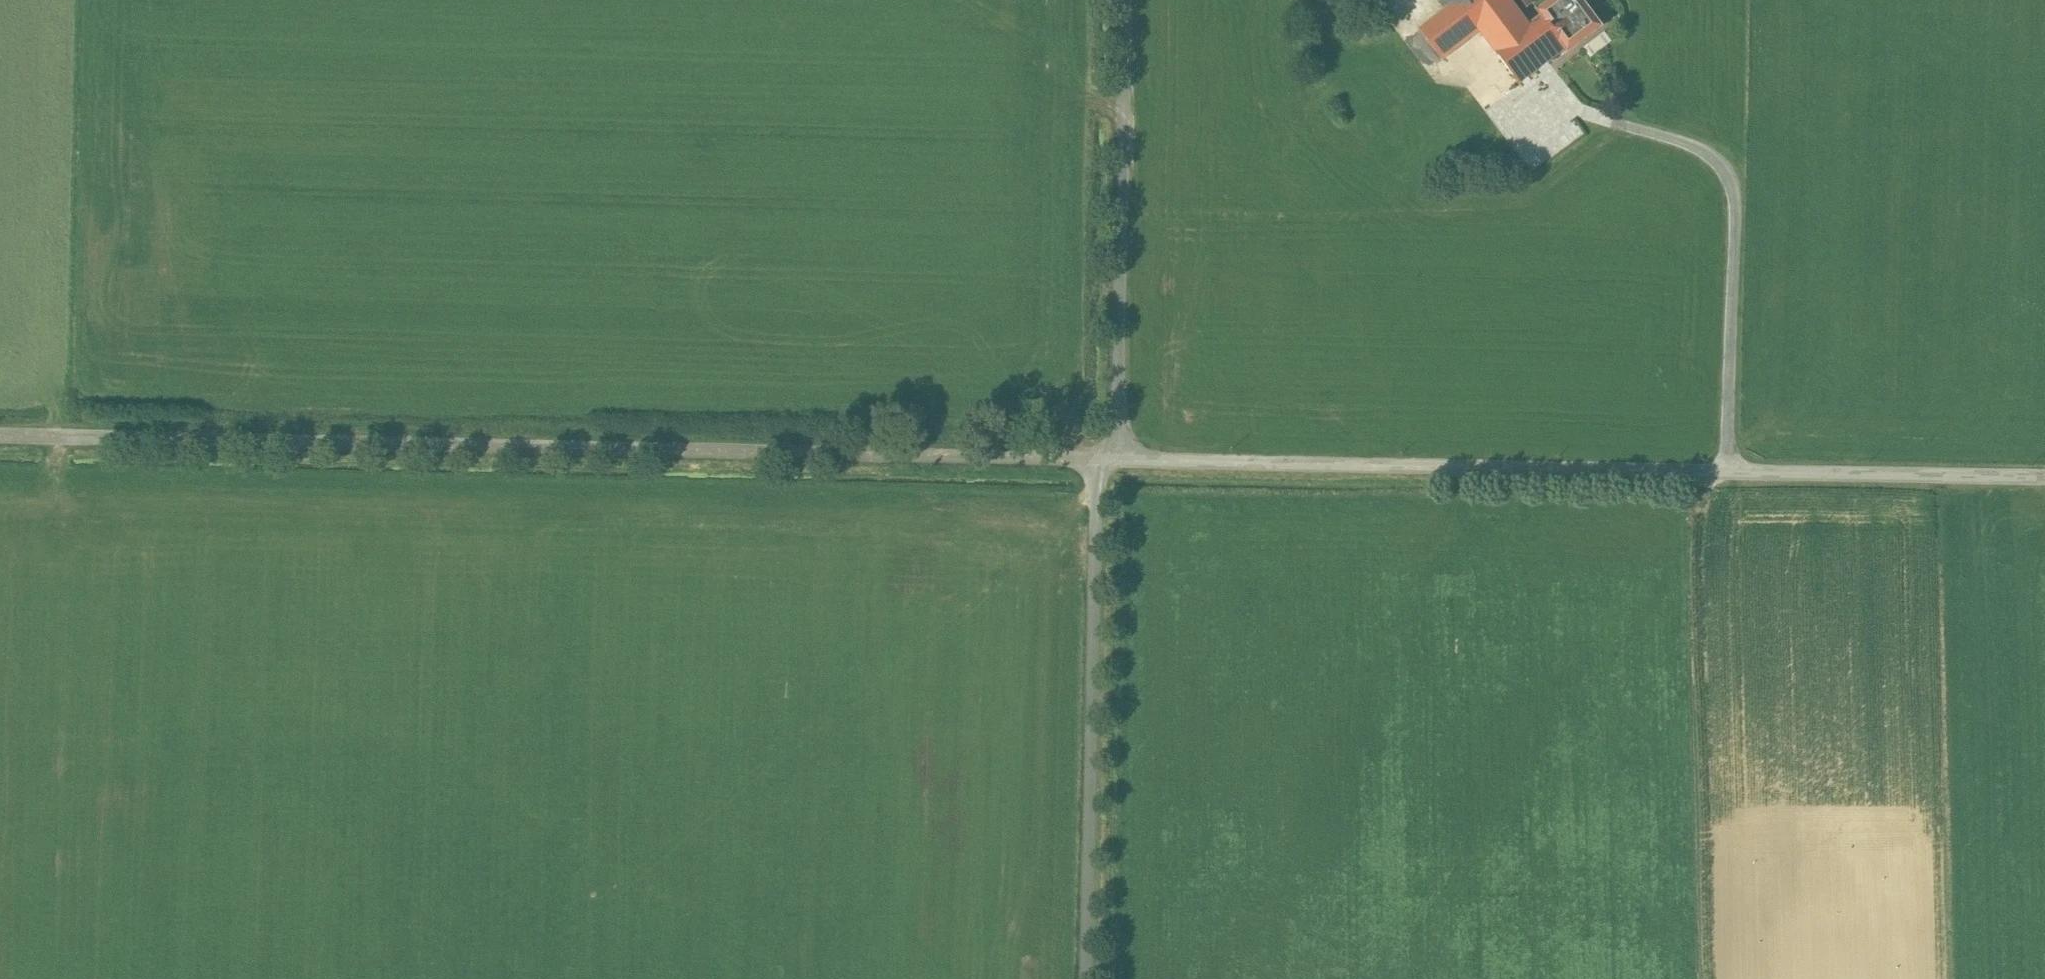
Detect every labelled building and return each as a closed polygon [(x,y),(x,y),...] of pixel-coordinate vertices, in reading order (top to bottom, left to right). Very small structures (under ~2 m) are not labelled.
[(1420,29),(1450,6),(1445,0),(1398,0),(1420,29)] [(1450,6),(1420,29),(1443,59),(1480,31),(1519,84),(1567,47),(1542,14),(1529,23),(1512,0),(1458,0),(1450,6)] [(1541,11),(1567,47),(1569,50),(1601,26),(1582,0),(1556,0),(1541,11)] [(1605,31),(1584,47),(1591,56),(1612,41),(1605,31)]
